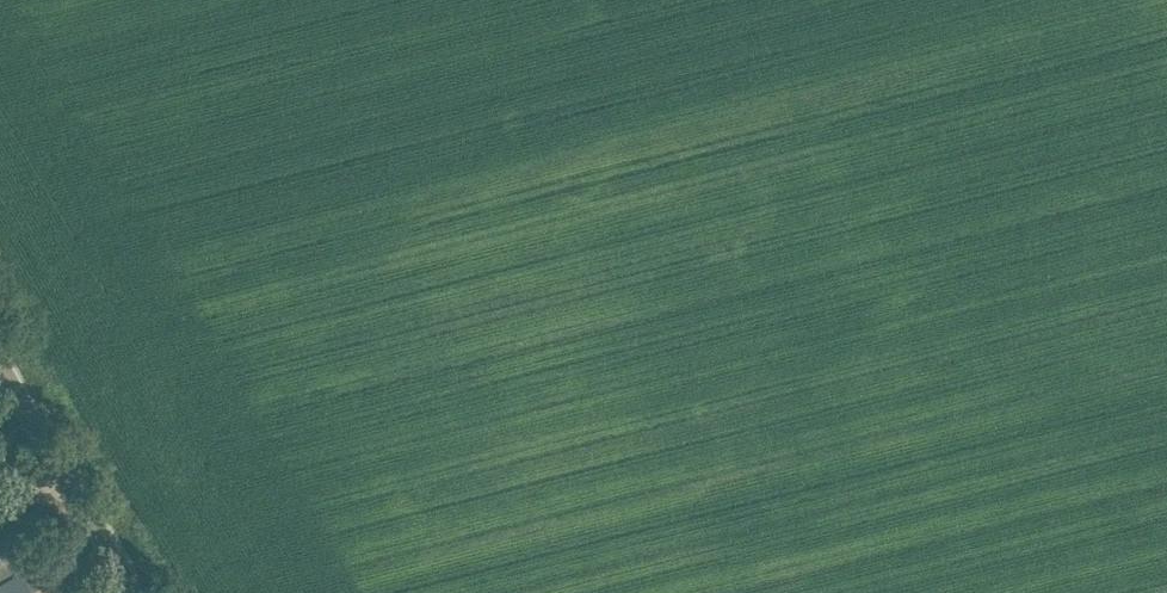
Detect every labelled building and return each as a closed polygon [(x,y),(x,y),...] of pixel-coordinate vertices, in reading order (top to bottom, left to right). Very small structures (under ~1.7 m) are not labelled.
[(17,567),(0,538),(0,576),(17,567)] [(31,590),(20,571),(0,583),(0,592),(33,592),(31,590)]
